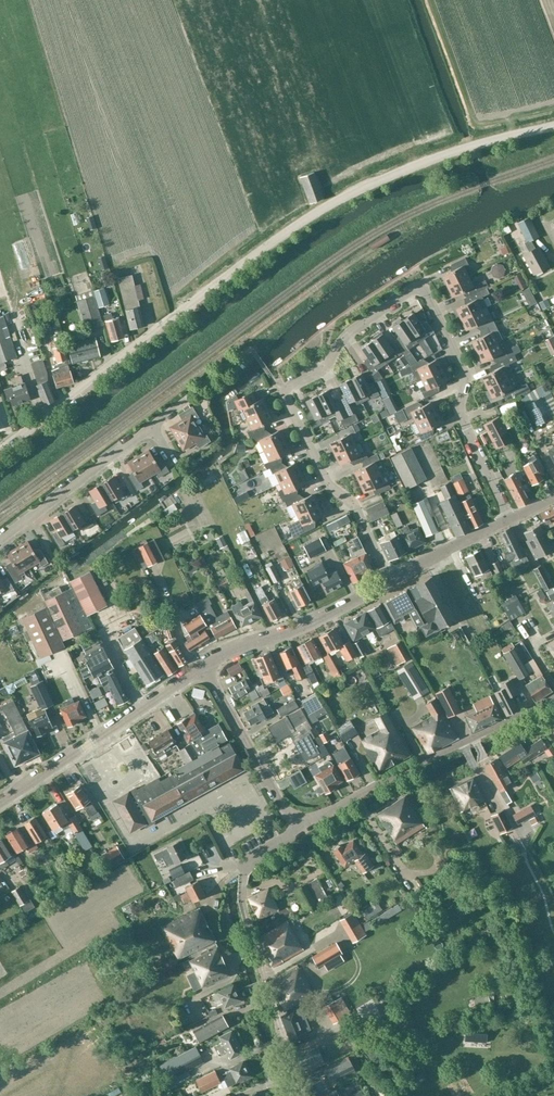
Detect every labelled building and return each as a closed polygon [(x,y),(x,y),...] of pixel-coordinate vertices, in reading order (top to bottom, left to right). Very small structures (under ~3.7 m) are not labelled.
[(323,199),(314,172),(300,177),(310,203),(323,199)] [(529,217),(517,222),(526,241),(524,242),(529,252),(523,255),(534,273),(548,265),(538,247),(535,248),(531,240),(539,236),(529,217)] [(494,225),(495,232),(503,230),(502,224),(494,225)] [(444,276),(442,277),(446,284),(447,283),(448,285),(468,275),(466,270),(470,268),(465,257),(451,264),(454,270),(444,275),(444,276)] [(495,261),(483,267),(488,277),(500,271),(495,261)] [(138,299),(143,298),(140,284),(135,285),(132,275),(118,278),(130,329),(145,325),(138,299)] [(449,287),(448,288),(452,296),(453,295),(454,296),(464,291),(466,296),(464,297),(465,298),(486,288),(488,287),(485,281),(478,284),(476,280),(471,282),(468,275),(448,285),(449,287)] [(523,304),(529,301),(522,285),(516,288),(523,304)] [(99,307),(109,304),(104,288),(94,291),(99,307)] [(457,309),(456,309),(460,317),(461,316),(463,319),(482,309),(487,307),(482,297),(489,293),(486,288),(465,298),(467,303),(457,308),(457,309)] [(76,295),(77,301),(87,333),(104,327),(94,296),(95,295),(93,290),(76,295)] [(553,297),(553,291),(544,295),(546,300),(553,297)] [(540,296),(533,300),(537,306),(544,302),(540,296)] [(485,315),(482,309),(463,319),(463,320),(461,321),(465,329),(467,328),(467,329),(477,324),(480,330),(495,323),(490,313),(485,315)] [(104,315),(111,338),(111,340),(124,337),(119,317),(113,319),(111,313),(104,315)] [(413,313),(403,320),(418,342),(434,332),(426,321),(421,325),(413,313)] [(17,357),(3,316),(0,317),(0,363),(17,357)] [(418,342),(403,320),(393,327),(401,338),(395,342),(403,353),(405,357),(411,353),(408,349),(418,342)] [(473,341),(472,342),(475,350),(477,349),(478,351),(503,340),(502,339),(502,338),(498,329),(495,323),(480,330),(483,335),(478,338),(473,340),(473,341)] [(315,329),(297,341),(302,349),(321,337),(315,329)] [(374,339),(372,341),(387,363),(396,356),(397,357),(403,353),(395,342),(390,346),(382,334),(380,335),(379,333),(373,337),(374,339)] [(60,335),(50,338),(57,363),(52,364),(52,369),(54,375),(53,376),(57,388),(74,382),(68,364),(67,360),(63,345),(60,335)] [(546,340),(553,355),(553,336),(546,340)] [(72,363),(100,356),(95,337),(68,344),(72,363)] [(479,353),(477,354),(481,362),(483,361),(483,362),(493,357),(496,363),(505,359),(508,357),(517,353),(520,351),(517,345),(508,349),(504,338),(502,339),(503,340),(478,351),(479,353)] [(372,341),(362,348),(370,360),(364,363),(371,374),(370,375),(374,382),(383,378),(377,370),(387,363),(372,341)] [(483,377),(481,377),(485,385),(487,385),(488,387),(508,377),(512,375),(507,365),(517,360),(519,359),(517,353),(508,357),(505,359),(496,363),(490,366),(493,371),(483,376),(483,377)] [(417,382),(421,379),(441,370),(440,368),(442,367),(438,359),(436,360),(436,359),(426,364),(423,358),(398,370),(401,375),(411,370),(417,382)] [(44,405),(56,401),(48,380),(47,372),(43,360),(32,363),(38,384),(36,385),(44,405)] [(442,372),(441,370),(421,379),(424,385),(420,388),(425,398),(439,391),(436,385),(446,381),(446,380),(447,379),(444,371),(442,372)] [(361,373),(350,379),(362,402),(369,399),(369,400),(379,395),(373,383),(368,386),(361,373)] [(517,384),(512,375),(508,377),(488,387),(489,388),(487,389),(491,397),(493,396),(493,397),(503,392),(507,401),(530,390),(527,383),(521,386),(517,384)] [(13,405),(30,399),(25,383),(23,383),(20,376),(12,379),(15,386),(4,390),(8,400),(11,399),(13,405)] [(362,402),(350,379),(339,384),(345,397),(340,400),(352,424),(359,421),(353,409),(357,407),(356,405),(362,402)] [(541,386),(521,396),(536,426),(536,424),(553,414),(553,400),(550,392),(545,395),(541,386)] [(338,420),(340,419),(344,428),(352,424),(340,400),(334,403),(327,390),(317,395),(329,420),(336,416),(338,420)] [(317,396),(306,401),(312,414),(306,416),(312,428),(322,423),(329,420),(317,396)] [(244,413),(247,419),(266,410),(265,408),(267,407),(263,399),(261,400),(261,399),(251,404),(248,398),(234,405),(239,415),(244,413)] [(417,401),(394,413),(399,423),(413,416),(416,422),(435,413),(434,411),(436,410),(432,402),(430,403),(430,402),(420,407),(417,401)] [(182,420),(170,427),(176,438),(198,426),(194,420),(199,417),(196,412),(192,406),(179,414),(182,420)] [(267,412),(266,410),(247,419),(252,429),(247,432),(250,437),(251,437),(252,437),(264,431),(261,425),(271,420),(273,419),(269,411),(267,412)] [(440,423),(442,422),(438,414),(436,415),(435,413),(416,422),(420,432),(418,433),(421,440),(433,434),(430,428),(440,423)] [(483,425),(496,449),(511,441),(499,417),(483,425)] [(335,452),(336,453),(355,444),(352,438),(357,436),(352,425),(338,432),(340,438),(331,443),(331,444),(329,444),(333,453),(335,452)] [(204,436),(198,426),(176,438),(183,450),(195,442),(199,448),(210,441),(207,435),(204,436)] [(251,437),(252,437),(248,439),(250,444),(259,440),(264,451),(284,441),(283,439),(284,439),(280,431),(279,432),(278,431),(268,436),(265,430),(264,431),(252,437),(251,437)] [(285,443),(284,441),(264,451),(269,461),(264,463),(267,469),(269,468),(270,468),(282,462),(279,457),(289,452),(289,451),(291,450),(287,442),(285,443)] [(360,454),(355,444),(336,453),(337,456),(335,456),(339,464),(341,463),(341,464),(351,460),(354,465),(362,461),(368,458),(368,457),(365,452),(360,454)] [(426,479),(411,448),(391,458),(406,489),(426,479)] [(141,456),(139,457),(150,476),(156,473),(158,477),(169,471),(161,457),(155,461),(149,451),(148,452),(147,450),(141,454),(141,456)] [(382,452),(377,454),(377,453),(368,457),(368,458),(362,461),(365,466),(355,471),(356,472),(354,473),(358,480),(360,480),(360,481),(380,472),(375,461),(385,457),(382,452)] [(542,478),(540,474),(543,473),(534,455),(527,458),(529,462),(522,466),(532,483),(534,482),(537,483),(539,482),(540,479),(542,478)] [(150,476),(139,457),(137,458),(135,458),(128,461),(129,463),(134,473),(128,477),(137,490),(143,486),(141,482),(150,476)] [(285,468),(282,462),(270,468),(269,468),(272,474),(274,472),(280,483),(299,474),(299,472),(300,471),(297,463),(295,464),(295,463),(285,468)] [(199,470),(193,472),(197,483),(211,479),(208,470),(200,473),(199,470)] [(380,472),(360,481),(361,483),(360,484),(363,492),(365,491),(366,492),(375,487),(378,493),(391,487),(388,481),(385,483),(380,472)] [(515,473),(503,479),(518,508),(530,502),(515,473)] [(301,476),(299,474),(280,483),(282,489),(278,491),(283,501),(284,501),(285,501),(297,495),(295,490),(305,485),(304,484),(306,483),(302,475),(301,476)] [(103,481),(101,483),(111,500),(123,493),(126,498),(133,495),(126,483),(120,487),(114,476),(104,482),(103,481)] [(468,490),(463,478),(453,483),(459,495),(468,490)] [(440,502),(456,536),(470,529),(448,482),(440,486),(446,499),(440,502)] [(111,500),(101,483),(99,484),(99,485),(89,491),(95,501),(90,505),(97,516),(107,510),(104,504),(111,500)] [(297,495),(284,501),(287,507),(292,504),(297,516),(317,506),(316,504),(317,502),(314,495),(312,496),(312,495),(302,500),(299,494),(297,495)] [(469,495),(458,500),(472,528),(483,523),(469,495)] [(436,530),(431,520),(435,518),(426,498),(412,503),(426,534),(436,530)] [(389,512),(383,501),(365,509),(371,521),(389,512)] [(539,513),(545,525),(552,522),(553,525),(553,505),(539,513)] [(64,511),(62,512),(72,530),(80,525),(83,530),(93,524),(87,513),(81,516),(75,506),(65,512),(64,511)] [(299,520),(287,525),(293,538),(315,527),(312,521),(322,516),(321,515),(323,514),(320,509),(318,508),(317,506),(297,516),(299,520)] [(72,530),(62,512),(60,513),(60,514),(50,520),(57,531),(51,534),(59,547),(65,544),(61,537),(72,530)] [(390,515),(396,527),(402,524),(396,512),(390,515)] [(338,518),(323,525),(327,533),(342,526),(338,518)] [(425,541),(418,527),(412,530),(411,528),(409,529),(407,525),(398,529),(401,535),(400,536),(407,550),(425,541)] [(539,525),(524,533),(530,543),(528,545),(535,559),(552,550),(547,541),(551,539),(546,531),(543,532),(539,525)] [(499,532),(508,550),(504,552),(512,568),(528,561),(521,545),(519,546),(510,527),(499,532)] [(233,543),(242,542),(241,529),(232,530),(233,543)] [(398,534),(380,543),(388,560),(406,551),(398,534)] [(213,547),(220,543),(216,536),(209,540),(213,547)] [(353,558),(344,563),(353,582),(363,577),(361,575),(373,569),(369,562),(370,562),(366,553),(365,553),(357,536),(352,538),(355,544),(348,547),(353,558)] [(310,558),(325,550),(319,538),(304,546),(310,558)] [(20,548),(18,549),(29,567),(39,562),(41,566),(48,562),(40,549),(34,552),(28,542),(27,543),(26,541),(20,545),(20,548)] [(138,546),(148,566),(157,562),(147,542),(138,546)] [(29,567),(18,549),(16,550),(14,549),(7,553),(8,554),(8,555),(13,564),(7,568),(16,582),(22,578),(19,573),(29,567)] [(492,575),(480,550),(465,557),(474,575),(479,573),(482,580),(492,575)] [(280,561),(285,570),(293,566),(288,557),(280,561)] [(503,573),(500,566),(498,561),(491,564),(496,576),(503,573)] [(265,565),(266,568),(274,583),(280,580),(271,562),(265,565)] [(315,568),(307,572),(313,584),(321,580),(327,592),(343,584),(336,572),(328,576),(321,562),(313,566),(315,568)] [(534,569),(542,583),(546,590),(552,587),(540,565),(534,569)] [(72,587),(72,588),(86,616),(107,605),(90,571),(70,582),(72,587)] [(420,625),(421,627),(425,636),(454,620),(430,576),(415,584),(416,585),(410,588),(415,599),(414,599),(426,621),(424,622),(420,625)] [(219,589),(229,584),(226,577),(216,582),(219,589)] [(6,590),(8,593),(14,589),(7,578),(2,581),(0,578),(0,594),(6,590)] [(311,600),(299,578),(286,584),(298,607),(311,600)] [(92,641),(97,639),(98,638),(86,616),(72,588),(65,592),(62,593),(59,586),(42,594),(64,640),(83,631),(86,630),(92,641)] [(255,589),(260,599),(263,605),(262,606),(271,621),(283,615),(274,599),(270,602),(261,586),(255,589)] [(420,625),(424,622),(406,589),(383,602),(395,623),(409,615),(417,629),(421,627),(420,625)] [(169,598),(171,602),(182,596),(180,592),(169,598)] [(505,610),(520,602),(515,593),(503,599),(505,601),(501,603),(505,610)] [(209,597),(198,603),(211,629),(212,629),(216,638),(237,628),(232,618),(231,619),(228,612),(217,617),(211,605),(212,604),(209,597)] [(232,607),(242,626),(261,617),(253,601),(243,606),(241,602),(232,607)] [(354,641),(372,630),(376,628),(381,635),(394,628),(380,603),(344,623),(354,641)] [(41,657),(64,646),(46,607),(22,618),(41,657)] [(190,651),(213,636),(200,615),(184,625),(192,638),(188,641),(187,645),(190,651)] [(511,629),(518,635),(523,629),(517,623),(511,629)] [(133,627),(117,637),(125,650),(146,685),(163,674),(133,627)] [(342,654),(346,661),(357,655),(350,640),(343,644),(335,628),(325,633),(324,632),(320,634),(321,635),(319,636),(328,653),(329,652),(335,649),(338,656),(342,654)] [(167,641),(164,643),(170,652),(179,667),(187,662),(178,647),(177,648),(178,646),(173,638),(168,641),(167,641)] [(304,667),(309,678),(312,684),(318,682),(308,661),(321,654),(312,638),(296,646),(305,663),(306,666),(304,667)] [(366,653),(359,640),(353,644),(360,657),(366,653)] [(400,641),(392,646),(397,655),(392,658),(397,666),(409,658),(400,641)] [(500,649),(503,653),(518,679),(532,670),(536,677),(525,684),(535,700),(551,690),(542,674),(533,658),(524,664),(511,642),(500,649)] [(296,679),(300,678),(305,675),(306,679),(309,678),(304,667),(302,668),(292,646),(291,646),(290,645),(277,650),(278,653),(277,653),(284,669),(290,666),(296,679)] [(102,646),(85,655),(89,664),(87,665),(94,678),(98,676),(106,691),(110,689),(118,705),(129,699),(102,646)] [(153,652),(166,672),(168,676),(176,670),(162,649),(156,653),(155,651),(153,652)] [(279,676),(270,652),(255,658),(264,682),(279,676)] [(428,690),(411,662),(397,671),(414,699),(428,690)] [(30,679),(33,685),(31,686),(41,708),(28,714),(30,720),(37,736),(46,732),(45,730),(53,726),(45,708),(54,704),(43,680),(40,682),(37,677),(40,675),(37,669),(30,672),(32,678),(30,679)] [(351,672),(353,680),(361,677),(359,670),(351,672)] [(248,677),(242,680),(229,687),(235,698),(246,692),(251,700),(258,697),(248,677)] [(501,689),(494,692),(506,715),(518,709),(511,695),(518,692),(512,679),(499,686),(501,689)] [(93,685),(86,688),(89,695),(96,691),(93,685)] [(436,693),(448,717),(460,711),(448,687),(436,693)] [(315,693),(301,700),(300,697),(295,699),(299,707),(303,704),(309,714),(322,706),(315,693)] [(94,702),(97,710),(108,705),(104,697),(94,702)] [(251,724),(265,716),(273,712),(270,705),(267,706),(263,699),(251,706),(252,708),(244,712),(251,724)] [(298,707),(299,707),(295,699),(294,700),(294,699),(277,709),(281,717),(298,707)] [(432,716),(411,727),(428,753),(458,738),(441,710),(434,699),(428,703),(425,705),(432,716)] [(24,760),(39,753),(13,700),(2,706),(16,736),(13,738),(12,736),(13,735),(13,733),(3,738),(4,741),(3,741),(16,767),(25,762),(24,760)] [(76,721),(86,717),(79,701),(75,703),(74,701),(71,702),(70,700),(63,703),(65,707),(60,709),(68,727),(77,723),(76,721)] [(494,702),(483,707),(479,708),(466,715),(473,731),(501,718),(494,702)] [(319,752),(312,739),(315,737),(310,729),(312,728),(301,709),(287,716),(286,716),(267,726),(276,741),(290,733),(295,741),(293,742),(304,761),(319,752)] [(412,754),(388,711),(374,718),(380,730),(361,740),(378,772),(412,754)] [(185,719),(177,724),(188,743),(189,742),(190,744),(184,748),(191,760),(199,755),(199,756),(226,740),(222,732),(223,731),(218,723),(204,731),(195,715),(186,720),(185,719)] [(345,739),(347,737),(357,731),(350,719),(336,728),(345,739)] [(167,730),(147,743),(152,750),(148,753),(152,759),(158,755),(159,757),(166,753),(165,751),(169,749),(167,746),(175,742),(167,730)] [(119,747),(124,744),(121,737),(115,740),(119,747)] [(547,748),(552,755),(553,754),(553,751),(547,740),(543,742),(541,738),(526,748),(528,750),(525,752),(520,743),(499,757),(506,767),(520,758),(523,762),(532,756),(533,757),(547,748)] [(243,770),(229,745),(220,750),(218,747),(177,769),(178,772),(159,782),(157,779),(140,788),(142,792),(138,794),(135,788),(127,792),(128,793),(113,801),(130,832),(144,824),(146,827),(153,822),(152,820),(243,770)] [(344,747),(332,753),(347,780),(359,773),(344,747)] [(191,760),(184,748),(178,752),(185,764),(191,760)] [(512,801),(505,788),(513,784),(506,773),(504,775),(495,759),(485,765),(500,791),(507,804),(512,801)] [(320,772),(315,775),(321,785),(317,787),(316,790),(318,793),(321,793),(324,791),(325,792),(334,787),(333,786),(342,781),(331,762),(328,761),(318,767),(320,772)] [(288,776),(291,782),(300,777),(297,771),(288,776)] [(484,801),(473,777),(449,789),(461,812),(484,801)] [(81,786),(67,795),(76,809),(83,805),(89,816),(96,812),(81,786)] [(424,826),(405,796),(377,814),(396,844),(424,826)] [(74,834),(82,829),(74,816),(69,819),(66,814),(64,816),(57,805),(43,813),(53,830),(61,825),(64,830),(70,826),(74,834)] [(536,814),(531,806),(513,815),(518,824),(536,814)] [(512,828),(503,810),(491,816),(500,834),(512,828)] [(536,816),(529,820),(532,826),(537,822),(539,821),(536,816)] [(36,843),(47,837),(35,818),(24,825),(34,842),(28,845),(18,829),(6,836),(16,853),(27,847),(30,852),(38,847),(36,843)] [(11,856),(1,839),(0,839),(0,866),(2,869),(9,864),(6,859),(11,856)] [(334,850),(333,851),(345,867),(358,858),(362,863),(358,866),(363,873),(374,866),(365,853),(363,854),(353,840),(343,847),(341,845),(340,846),(338,845),(334,848),(334,850)] [(178,843),(161,851),(164,858),(170,855),(174,863),(185,858),(178,843)] [(101,849),(107,862),(118,858),(112,844),(101,849)] [(130,862),(136,858),(133,852),(126,856),(130,862)] [(173,878),(185,872),(181,864),(169,870),(173,878)] [(180,887),(191,881),(187,873),(176,879),(180,887)] [(317,878),(293,892),(304,911),(328,897),(317,878)] [(166,883),(171,892),(174,890),(176,886),(172,880),(166,883)] [(188,893),(180,896),(183,903),(191,899),(192,902),(204,897),(204,896),(206,895),(206,893),(204,889),(203,889),(201,890),(197,882),(185,887),(188,893)] [(20,905),(28,901),(20,887),(12,891),(20,905)] [(278,910),(268,888),(247,898),(254,913),(255,913),(258,919),(278,910)] [(377,902),(362,911),(367,920),(381,911),(377,902)] [(176,960),(214,942),(199,909),(161,928),(176,960)] [(332,917),(345,940),(360,932),(346,909),(332,917)] [(287,921),(257,938),(273,967),(304,950),(287,921)] [(343,954),(336,942),(312,956),(319,968),(343,954)] [(201,988),(229,976),(216,946),(199,953),(200,956),(189,961),(201,988)] [(314,994),(298,966),(270,983),(285,1012),(314,994)] [(224,1009),(240,1001),(233,985),(212,995),(217,1006),(222,1004),(224,1009)] [(467,998),(469,1004),(483,1000),(481,993),(467,998)] [(336,1000),(325,1006),(335,1023),(346,1017),(336,1000)] [(305,1022),(301,1012),(297,1014),(295,1008),(281,1017),(293,1047),(306,1040),(300,1024),(305,1022)] [(199,1043),(229,1026),(222,1015),(193,1031),(199,1043)] [(219,1037),(222,1042),(216,1045),(221,1056),(227,1053),(230,1059),(242,1054),(231,1031),(219,1037)] [(487,1033),(471,1033),(471,1041),(486,1042),(487,1033)] [(168,1088),(191,1076),(188,1071),(203,1063),(195,1047),(157,1067),(165,1083),(168,1088)] [(324,1063),(317,1048),(293,1058),(300,1073),(324,1063)] [(331,1082),(355,1070),(348,1057),(324,1069),(331,1082)] [(229,1071),(223,1075),(228,1086),(249,1076),(242,1062),(228,1069),(229,1071)] [(307,1071),(309,1076),(317,1074),(316,1068),(307,1071)] [(201,1093),(220,1083),(214,1071),(195,1081),(201,1093)] [(302,1089),(304,1095),(320,1095),(328,1093),(324,1080),(302,1089)]
